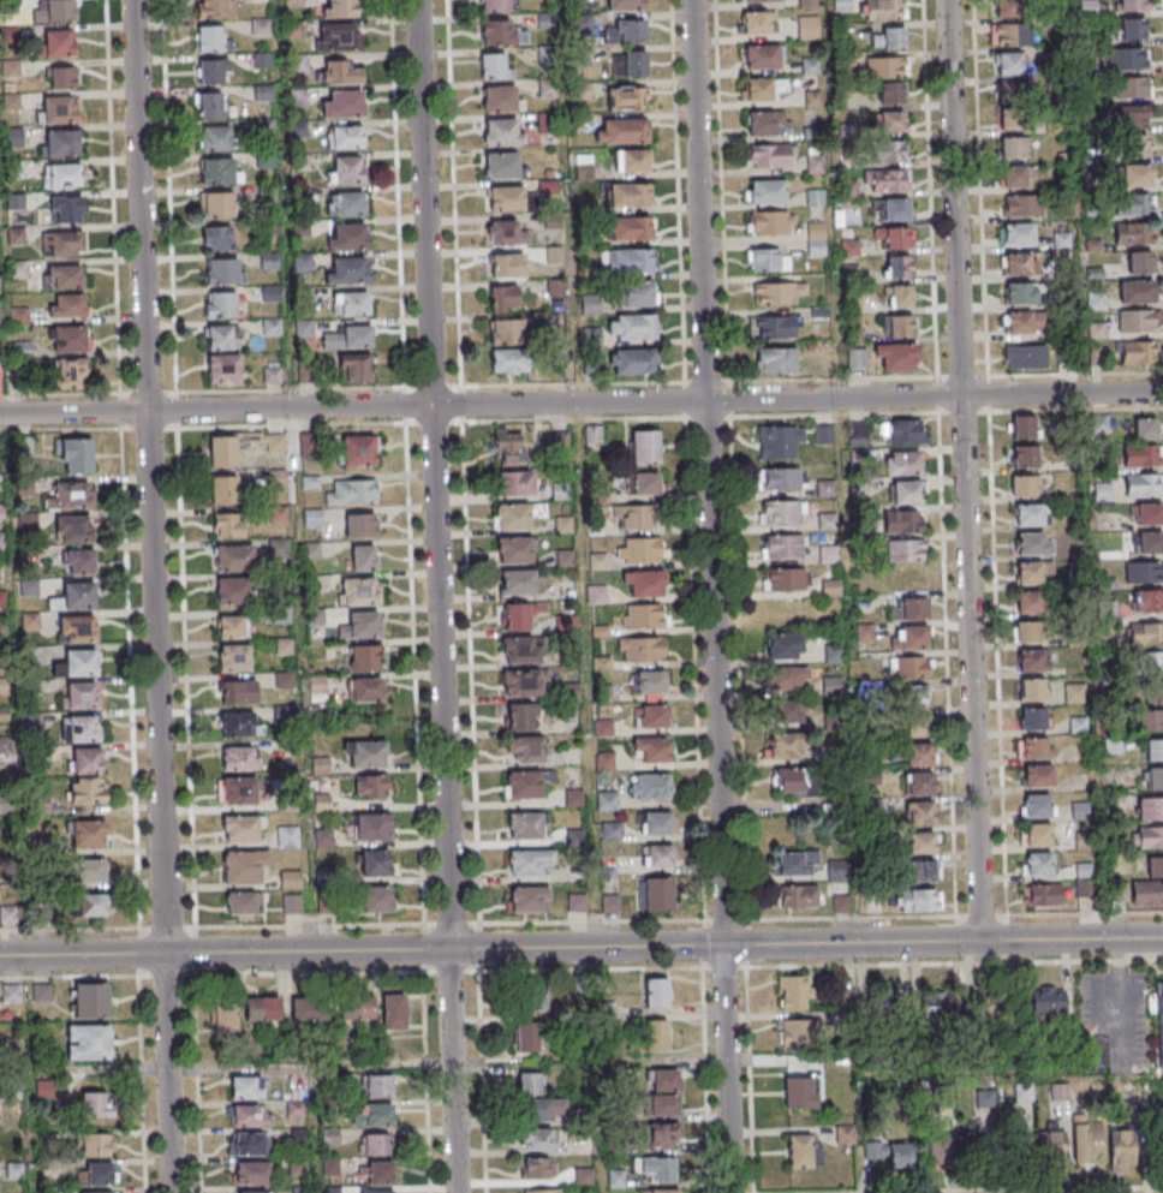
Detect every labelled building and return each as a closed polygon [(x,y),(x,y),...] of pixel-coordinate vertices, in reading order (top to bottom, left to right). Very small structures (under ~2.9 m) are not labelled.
[(74,0),(33,0),(33,22),(74,22),(74,0)] [(229,0),(195,0),(195,18),(229,18),(229,0)] [(357,0),(321,0),(321,17),(357,17),(357,0)] [(479,13),(511,13),(511,0),(479,0),(479,13)] [(608,10),(643,10),(643,0),(608,0),(608,10)] [(861,20),(906,20),(906,0),(861,0),(861,20)] [(1017,0),(994,0),(995,17),(1018,16),(1017,0)] [(1119,11),(1145,11),(1145,0),(1119,0),(1119,11)] [(740,14),(740,35),(772,35),(772,14),(740,14)] [(798,40),(818,40),(818,17),(798,17),(798,40)] [(1146,18),(1114,18),(1114,40),(1146,40),(1146,18)] [(480,20),(480,45),(515,45),(515,20),(480,20)] [(645,42),(645,20),(607,20),(607,42),(645,42)] [(1030,23),(991,23),(991,45),(1030,45),(1030,23)] [(196,51),(224,51),(224,25),(196,25),(196,51)] [(359,49),(358,25),(318,26),(319,50),(359,49)] [(74,31),(42,31),(42,56),(74,56),(74,31)] [(906,49),(906,31),(872,31),(872,49),(906,49)] [(744,47),(744,70),(779,70),(779,47),(744,47)] [(1112,69),(1149,69),(1149,48),(1112,48),(1112,69)] [(646,76),(646,51),(612,51),(612,76),(646,76)] [(995,52),(995,75),(1023,75),(1023,52),(995,52)] [(481,53),(481,78),(511,78),(511,68),(506,68),(506,53),(481,53)] [(819,73),(818,58),(803,59),(804,73),(819,73)] [(906,79),(906,58),(866,59),(866,79),(906,79)] [(196,59),(196,83),(228,83),(228,59),(196,59)] [(361,83),(361,60),(318,60),(318,83),(361,83)] [(76,66),(42,66),(42,89),(76,89),(76,66)] [(1149,77),(1115,77),(1115,98),(1149,98),(1149,77)] [(539,98),(557,98),(557,79),(539,79),(539,98)] [(741,102),(775,102),(775,79),(741,79),(741,102)] [(998,130),(1023,130),(1024,107),(1025,107),(1025,82),(998,82),(998,130)] [(905,83),(878,83),(878,105),(905,105),(905,83)] [(521,112),(521,86),(481,86),(481,112),(521,112)] [(610,109),(645,109),(645,87),(610,87),(610,109)] [(364,117),(364,92),(322,92),(322,117),(364,117)] [(223,93),(197,93),(197,117),(223,117),(223,93)] [(821,107),(820,93),(805,93),(805,108),(821,107)] [(77,123),(77,97),(40,97),(41,123),(77,123)] [(1117,127),(1148,127),(1148,106),(1117,106),(1117,127)] [(747,112),(747,135),(787,135),(787,112),(747,112)] [(875,113),(875,133),(906,133),(906,113),(875,113)] [(646,119),(596,119),(596,143),(646,143),(646,119)] [(524,132),(516,132),(516,120),(485,120),(485,145),(524,145),(524,132)] [(231,150),(231,126),(200,126),(200,150),(231,150)] [(363,148),(363,126),(329,126),(329,148),(363,148)] [(41,130),(41,156),(79,156),(79,130),(41,130)] [(1117,136),(1117,157),(1148,157),(1148,136),(1117,136)] [(1001,158),(1027,158),(1027,137),(1001,137),(1001,158)] [(878,164),(908,164),(908,142),(878,142),(878,164)] [(792,145),(749,145),(749,168),(792,167),(792,145)] [(649,171),(649,149),(615,149),(615,171),(649,171)] [(485,154),(485,179),(519,179),(519,154),(485,154)] [(824,174),(824,156),(808,156),(808,174),(824,174)] [(328,157),(328,183),(364,183),(364,157),(328,157)] [(238,184),(238,159),(199,159),(199,184),(238,184)] [(80,188),(80,165),(41,165),(41,188),(80,188)] [(1002,165),(1002,188),(1027,188),(1027,165),(1002,165)] [(1153,165),(1119,165),(1119,186),(1153,186),(1153,165)] [(869,193),(910,193),(910,171),(869,171),(869,193)] [(786,203),(785,180),(747,180),(747,203),(786,203)] [(649,207),(649,183),(604,183),(604,207),(649,207)] [(523,211),(523,186),(486,186),(486,211),(523,211)] [(807,207),(825,207),(825,190),(807,190),(807,207)] [(233,192),(200,192),(200,217),(233,217),(233,192)] [(365,192),(327,192),(327,216),(365,216),(365,192)] [(1006,196),(1006,216),(1045,216),(1045,196),(1006,196)] [(47,197),(47,222),(82,222),(82,197),(47,197)] [(1155,197),(1115,197),(1115,215),(1155,215),(1155,197)] [(884,221),(910,221),(910,199),(884,199),(884,221)] [(749,235),(795,235),(794,211),(748,212),(749,235)] [(651,217),(611,217),(611,240),(651,240),(651,217)] [(519,221),(486,221),(486,245),(519,245),(519,221)] [(808,258),(825,258),(825,222),(808,222),(808,258)] [(368,223),(329,223),(329,249),(368,249),(368,223)] [(1035,224),(1001,224),(1001,246),(1035,246),(1035,224)] [(1153,224),(1115,224),(1115,245),(1153,245),(1153,224)] [(231,225),(203,225),(203,249),(231,249),(231,225)] [(910,248),(910,227),(878,228),(878,248),(910,248)] [(42,231),(42,252),(83,252),(83,231),(42,231)] [(1070,248),(1070,233),(1054,233),(1054,248),(1070,248)] [(652,249),(607,249),(607,273),(652,273),(652,249)] [(790,271),(790,250),(749,250),(749,271),(790,271)] [(1152,251),(1128,251),(1128,274),(1152,274),(1152,251)] [(524,277),(524,253),(488,253),(488,277),(524,277)] [(1001,276),(1037,276),(1037,254),(1001,254),(1001,276)] [(911,256),(886,256),(886,278),(911,278),(911,256)] [(324,284),(370,284),(370,257),(331,257),(331,271),(324,271),(324,284)] [(204,258),(204,284),(238,284),(238,258),(204,258)] [(83,288),(83,265),(43,265),(43,288),(83,288)] [(1155,281),(1120,281),(1120,303),(1155,303),(1155,281)] [(623,282),(623,308),(655,308),(655,282),(623,282)] [(754,305),(794,305),(794,294),(806,294),(806,283),(754,283),(754,305)] [(1005,283),(1005,304),(1037,304),(1037,283),(1005,283)] [(517,286),(488,286),(488,311),(517,311),(517,286)] [(885,308),(912,308),(912,286),(885,286),(885,308)] [(204,317),(235,317),(235,292),(204,292),(204,317)] [(369,315),(369,292),(333,292),(333,315),(369,315)] [(48,318),(86,317),(86,294),(48,295),(48,318)] [(28,308),(11,308),(11,326),(28,326),(28,308)] [(1119,311),(1119,332),(1159,332),(1159,311),(1119,311)] [(1002,312),(1002,333),(1048,333),(1048,312),(1002,312)] [(655,340),(655,316),(609,316),(609,340),(655,340)] [(794,339),(794,316),(750,316),(750,339),(794,339)] [(914,316),(882,316),(882,336),(914,336),(914,316)] [(524,346),(524,320),(490,320),(490,346),(524,346)] [(87,327),(50,326),(49,354),(55,354),(54,387),(86,388),(87,327)] [(237,349),(237,326),(207,326),(207,349),(237,349)] [(371,348),(371,327),(323,327),(323,348),(371,348)] [(13,341),(13,359),(32,359),(32,341),(13,341)] [(1155,342),(1121,342),(1121,363),(1155,363),(1155,342)] [(917,370),(917,344),(875,344),(875,370),(917,370)] [(1005,345),(1005,368),(1046,368),(1046,345),(1005,345)] [(755,348),(755,373),(795,373),(795,348),(755,348)] [(866,368),(866,348),(847,348),(847,368),(866,368)] [(491,374),(526,374),(527,350),(491,350),(491,374)] [(610,374),(655,374),(655,350),(610,350),(610,374)] [(240,381),(240,354),(208,354),(208,381),(240,381)] [(341,382),(371,382),(371,354),(341,354),(341,382)] [(265,366),(265,383),(279,383),(279,366),(265,366)] [(1034,416),(1011,416),(1011,438),(1034,438),(1034,416)] [(1159,418),(1134,418),(1134,441),(1159,440),(1159,418)] [(881,420),(881,444),(925,444),(925,420),(881,420)] [(833,425),(816,425),(816,443),(833,443),(833,425)] [(759,428),(759,460),(796,460),(796,444),(804,444),(804,428),(759,428)] [(495,431),(495,467),(519,467),(519,431),(495,431)] [(659,464),(659,432),(632,432),(632,464),(659,464)] [(264,452),(284,452),(284,434),(264,434),(264,452)] [(236,467),(236,435),(209,435),(209,467),(236,467)] [(343,466),(375,466),(375,435),(343,435),(343,466)] [(53,439),(53,461),(65,461),(65,473),(93,473),(93,439),(53,439)] [(1037,445),(1012,445),(1012,468),(1037,468),(1037,445)] [(1123,445),(1123,466),(1162,466),(1162,445),(1123,445)] [(885,475),(921,475),(921,453),(885,453),(885,475)] [(758,468),(758,490),(805,490),(805,468),(758,468)] [(534,495),(534,471),(498,471),(498,495),(534,495)] [(660,473),(627,473),(627,495),(660,495),(660,473)] [(1125,474),(1125,495),(1162,495),(1162,474),(1125,474)] [(1014,495),(1039,493),(1038,475),(1012,477),(1014,495)] [(239,477),(211,477),(211,503),(239,503),(239,477)] [(335,492),(326,492),(326,504),(377,504),(377,480),(335,480),(335,492)] [(921,481),(892,481),(892,504),(921,504),(921,481)] [(94,508),(94,483),(55,483),(55,497),(46,497),(46,508),(94,508)] [(1094,500),(1112,500),(1112,483),(1094,483),(1094,500)] [(804,523),(804,501),(759,501),(759,523),(804,523)] [(494,530),(530,530),(530,515),(544,515),(544,504),(494,504),(494,530)] [(1046,525),(1046,504),(1014,504),(1014,525),(1046,525)] [(1162,504),(1131,504),(1131,525),(1162,525),(1162,504)] [(655,505),(614,505),(614,529),(655,529),(655,505)] [(920,533),(920,512),(884,512),(884,533),(920,533)] [(243,538),(243,513),(213,513),(213,538),(243,538)] [(345,514),(345,536),(375,536),(375,514),(345,514)] [(835,514),(819,514),(819,529),(835,529),(835,514)] [(53,516),(53,539),(94,539),(94,516),(53,516)] [(1051,555),(1051,532),(1014,532),(1014,555),(1051,555)] [(1135,554),(1162,554),(1162,532),(1135,532),(1135,554)] [(764,536),(764,558),(802,558),(802,536),(764,536)] [(661,538),(618,538),(618,562),(661,562),(661,538)] [(288,557),(288,539),(269,539),(269,557),(288,557)] [(497,563),(530,563),(530,539),(497,539),(497,563)] [(886,562),(924,562),(924,541),(886,541),(886,562)] [(254,570),(254,545),(215,545),(215,570),(254,570)] [(350,545),(350,569),(377,569),(377,545),(350,545)] [(95,574),(95,550),(66,550),(66,574),(95,574)] [(1042,584),(1042,562),(1016,562),(1016,584),(1042,584)] [(1162,562),(1125,562),(1125,583),(1162,583),(1162,562)] [(763,591),(806,591),(806,569),(763,569),(763,591)] [(535,595),(535,570),(501,570),(501,595),(535,595)] [(664,572),(624,571),(624,597),(663,597),(664,572)] [(216,604),(249,604),(249,578),(216,578),(216,604)] [(380,579),(341,579),(341,604),(380,604),(380,579)] [(96,584),(63,584),(63,599),(51,599),(51,609),(96,609),(96,584)] [(1134,590),(1134,612),(1162,612),(1162,590),(1134,590)] [(1016,591),(1016,613),(1042,613),(1042,591),(1016,591)] [(892,619),(928,619),(928,598),(892,598),(892,619)] [(529,630),(529,604),(502,604),(502,630),(529,630)] [(622,627),(667,627),(667,605),(622,605),(622,627)] [(216,638),(243,638),(243,610),(216,610),(216,638)] [(381,638),(381,612),(349,612),(349,625),(339,625),(339,638),(381,638)] [(37,628),(37,615),(27,615),(27,629),(37,628)] [(56,617),(56,642),(96,642),(96,617),(56,617)] [(1040,643),(1040,621),(1015,621),(1015,643),(1040,643)] [(1129,623),(1129,644),(1162,644),(1162,623),(1129,623)] [(768,659),(802,659),(802,634),(768,634),(768,659)] [(540,638),(503,638),(503,663),(540,663),(540,638)] [(618,638),(618,661),(664,661),(664,638),(618,638)] [(250,671),(250,644),(218,644),(218,671),(250,671)] [(380,645),(349,645),(349,670),(380,670),(380,645)] [(97,676),(97,650),(64,650),(64,676),(97,676)] [(1018,672),(1049,671),(1048,650),(1017,650),(1018,672)] [(1140,673),(1162,673),(1162,652),(1140,652),(1140,673)] [(610,669),(611,658),(595,657),(594,668),(610,669)] [(929,677),(929,657),(895,657),(895,677),(929,677)] [(768,669),(768,690),(807,690),(807,669),(768,669)] [(541,698),(541,671),(505,671),(505,698),(541,698)] [(665,694),(665,671),(636,671),(636,694),(665,694)] [(1044,700),(1043,678),(1017,679),(1017,701),(1044,700)] [(218,704),(255,704),(255,679),(218,679),(218,704)] [(383,703),(383,679),(349,679),(349,703),(383,703)] [(99,708),(99,682),(62,682),(62,708),(99,708)] [(1066,702),(1083,702),(1083,684),(1066,684),(1066,702)] [(610,685),(597,685),(597,702),(610,702),(610,685)] [(931,685),(898,685),(898,706),(931,706),(931,685)] [(1140,685),(1140,704),(1162,704),(1162,685),(1140,685)] [(802,723),(802,702),(772,702),(772,723),(802,723)] [(504,704),(504,731),(534,731),(534,704),(504,704)] [(668,705),(634,705),(634,728),(668,728),(668,705)] [(1019,708),(1019,730),(1048,730),(1048,708),(1019,708)] [(1135,711),(1135,731),(1162,731),(1162,711),(1135,711)] [(222,712),(222,736),(254,736),(254,712),(222,712)] [(61,715),(61,741),(99,741),(99,715),(61,715)] [(28,729),(41,728),(40,716),(28,716),(28,729)] [(932,737),(932,717),(906,717),(906,737),(932,737)] [(1084,731),(1085,719),(1071,719),(1071,731),(1084,731)] [(801,759),(801,734),(768,734),(768,759),(801,759)] [(10,738),(0,738),(0,762),(10,762),(10,738)] [(542,738),(508,738),(508,763),(542,763),(542,738)] [(669,738),(633,738),(633,763),(669,763),(669,738)] [(1052,738),(1018,738),(1018,759),(1052,759),(1052,738)] [(1146,761),(1162,761),(1162,739),(1146,739),(1146,761)] [(345,741),(345,768),(386,768),(386,741),(345,741)] [(932,743),(906,743),(906,766),(932,766),(932,743)] [(253,747),(221,747),(221,770),(253,770),(253,747)] [(102,773),(102,748),(72,748),(72,773),(102,773)] [(1053,765),(1021,765),(1021,787),(1053,787),(1053,765)] [(1147,768),(1147,789),(1162,789),(1162,768),(1147,768)] [(773,769),(773,794),(806,794),(806,769),(773,769)] [(506,772),(506,799),(540,799),(540,772),(506,772)] [(904,772),(904,795),(934,795),(934,772),(904,772)] [(667,774),(631,774),(631,798),(667,798),(667,774)] [(354,776),(354,799),(389,799),(389,776),(354,776)] [(217,778),(217,804),(255,804),(255,778),(217,778)] [(105,803),(105,780),(69,780),(69,803),(105,803)] [(617,791),(597,791),(597,810),(617,810),(617,791)] [(1021,816),(1052,816),(1052,795),(1021,795),(1021,816)] [(1137,796),(1137,819),(1162,819),(1162,796),(1137,796)] [(906,824),(934,824),(934,801),(906,801),(906,824)] [(1073,802),(1072,819),(1088,819),(1089,803),(1073,802)] [(640,834),(673,834),(673,812),(640,812),(640,834)] [(508,813),(508,839),(542,839),(542,813),(508,813)] [(349,840),(392,840),(392,815),(349,815),(349,840)] [(222,842),(259,842),(259,816),(222,816),(222,842)] [(106,820),(71,820),(71,847),(106,847),(106,820)] [(603,839),(621,839),(621,824),(603,824),(603,839)] [(1020,845),(1054,845),(1054,824),(1020,824),(1020,845)] [(278,848),(299,848),(299,826),(278,826),(278,848)] [(1137,826),(1137,847),(1162,847),(1162,826),(1137,826)] [(908,833),(908,854),(936,854),(936,833),(908,833)] [(673,845),(643,845),(643,867),(673,867),(673,845)] [(260,883),(260,866),(270,866),(270,851),(224,851),(224,883),(260,883)] [(360,876),(395,876),(395,851),(360,851),(360,876)] [(509,851),(509,876),(553,876),(553,851),(509,851)] [(777,851),(777,875),(818,875),(818,851),(777,851)] [(1054,853),(1025,853),(1025,874),(1054,874),(1054,853)] [(77,882),(107,882),(107,858),(77,858),(77,882)] [(1162,878),(1162,858),(1147,858),(1147,878),(1162,878)] [(828,880),(848,880),(848,860),(828,860),(828,880)] [(911,881),(940,881),(940,860),(911,860),(911,881)] [(1075,897),(1093,897),(1093,862),(1075,862),(1075,897)] [(300,888),(300,872),(282,872),(282,888),(300,888)] [(673,911),(673,878),(639,878),(639,911),(673,911)] [(1132,881),(1132,905),(1162,905),(1162,881),(1132,881)] [(1061,906),(1061,884),(1022,884),(1022,906),(1061,906)] [(779,886),(779,907),(824,907),(824,886),(779,886)] [(393,887),(357,887),(357,913),(393,913),(393,887)] [(549,887),(506,887),(506,913),(549,913),(549,887)] [(899,911),(942,911),(942,889),(899,889),(899,911)] [(226,914),(263,914),(263,893),(226,893),(226,914)] [(81,916),(108,916),(108,894),(81,894),(81,916)] [(284,914),(301,914),(301,894),(284,894),(284,914)] [(586,894),(568,894),(568,912),(586,912),(586,894)] [(619,894),(602,894),(602,914),(619,914),(619,894)] [(848,895),(833,896),(834,912),(848,912),(848,895)] [(810,1008),(810,976),(778,976),(778,1008),(810,1008)] [(646,1007),(669,1007),(669,978),(646,978),(646,1007)] [(514,1009),(543,1009),(543,980),(514,980),(514,1009)] [(108,983),(71,983),(71,1017),(108,1017),(108,983)] [(1032,1013),(1066,1013),(1066,989),(1032,989),(1032,1013)] [(920,992),(920,1018),(956,1018),(956,992),(920,992)] [(279,997),(245,997),(245,1021),(279,1021),(279,997)] [(329,1021),(329,998),(291,998),(291,1021),(329,1021)] [(405,1030),(405,998),(383,998),(383,1030),(405,1030)] [(342,1019),(365,1018),(364,1001),(341,1002),(342,1019)] [(211,1033),(237,1033),(237,1005),(211,1005),(211,1033)] [(824,1019),(780,1019),(780,1048),(824,1048),(824,1019)] [(668,1049),(668,1020),(645,1020),(645,1049),(668,1049)] [(539,1052),(539,1023),(515,1023),(515,1052),(539,1052)] [(110,1060),(110,1025),(67,1025),(67,1060),(110,1060)] [(678,1069),(652,1069),(652,1090),(678,1090),(678,1069)] [(519,1095),(541,1095),(541,1072),(519,1072),(519,1095)] [(392,1075),(366,1075),(366,1097),(392,1097),(392,1075)] [(260,1097),(260,1076),(231,1076),(231,1097),(260,1097)] [(785,1110),(817,1110),(817,1078),(785,1078),(785,1110)] [(1067,1092),(1052,1089),(1050,1097),(1065,1100),(1067,1092)] [(112,1117),(111,1092),(81,1093),(81,1118),(112,1117)] [(679,1094),(651,1094),(651,1116),(679,1116),(679,1094)] [(565,1099),(523,1098),(523,1118),(565,1118),(565,1099)] [(304,1116),(304,1101),(286,1101),(286,1116),(304,1116)] [(392,1125),(392,1103),(354,1103),(354,1125),(392,1125)] [(228,1105),(228,1126),(266,1126),(265,1105),(228,1105)] [(1102,1122),(1073,1122),(1073,1160),(1102,1160),(1102,1122)] [(645,1147),(677,1147),(677,1125),(645,1125),(645,1147)] [(950,1127),(927,1127),(927,1165),(950,1165),(950,1127)] [(0,1130),(0,1151),(11,1146),(4,1129),(0,1130)] [(551,1129),(523,1129),(523,1151),(551,1151),(551,1129)] [(1109,1129),(1109,1172),(1135,1172),(1135,1129),(1109,1129)] [(1036,1130),(1036,1159),(1066,1159),(1066,1130),(1036,1130)] [(82,1133),(82,1157),(114,1157),(114,1133),(82,1133)] [(269,1154),(269,1133),(230,1133),(230,1154),(269,1154)] [(390,1133),(360,1133),(360,1154),(390,1154),(390,1133)] [(788,1135),(788,1168),(821,1168),(821,1135),(788,1135)] [(1001,1135),(967,1135),(967,1160),(1001,1160),(1001,1135)] [(674,1180),(674,1157),(639,1158),(639,1180),(674,1180)] [(554,1179),(554,1159),(519,1159),(519,1179),(554,1179)] [(270,1162),(234,1162),(234,1184),(270,1184),(270,1162)] [(392,1162),(367,1162),(367,1184),(392,1184),(392,1162)] [(78,1163),(78,1184),(115,1184),(115,1163),(78,1163)]
